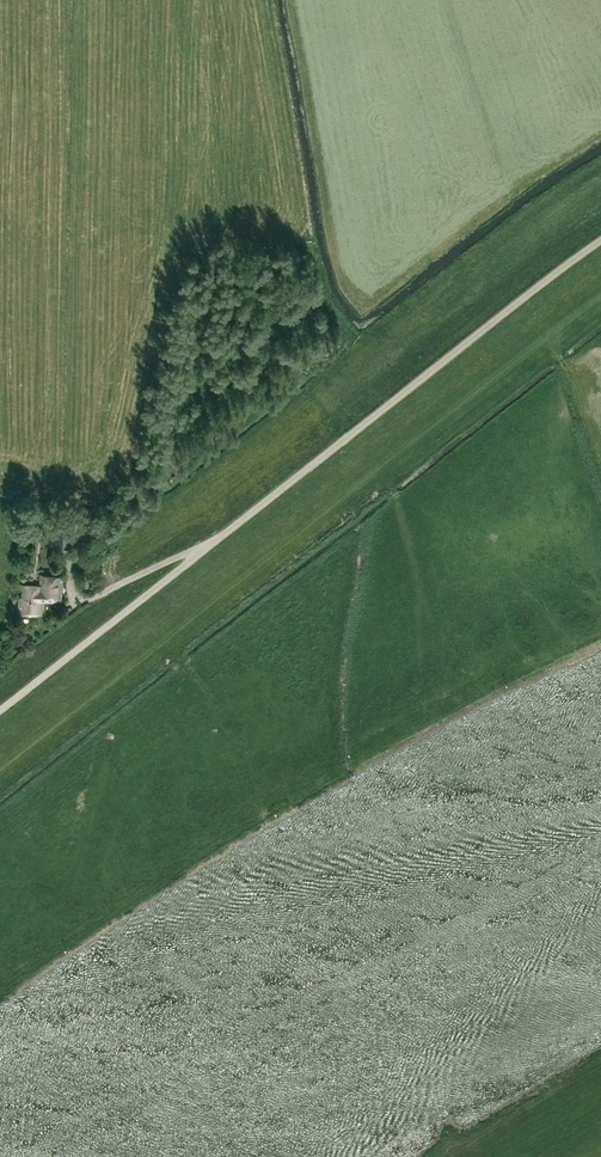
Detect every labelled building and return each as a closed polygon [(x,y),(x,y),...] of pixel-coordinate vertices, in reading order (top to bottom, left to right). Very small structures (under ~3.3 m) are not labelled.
[(60,601),(62,576),(41,575),(40,586),(20,584),(20,588),(23,590),(22,597),(19,597),(18,613),(41,614),(42,602),(60,601)]
